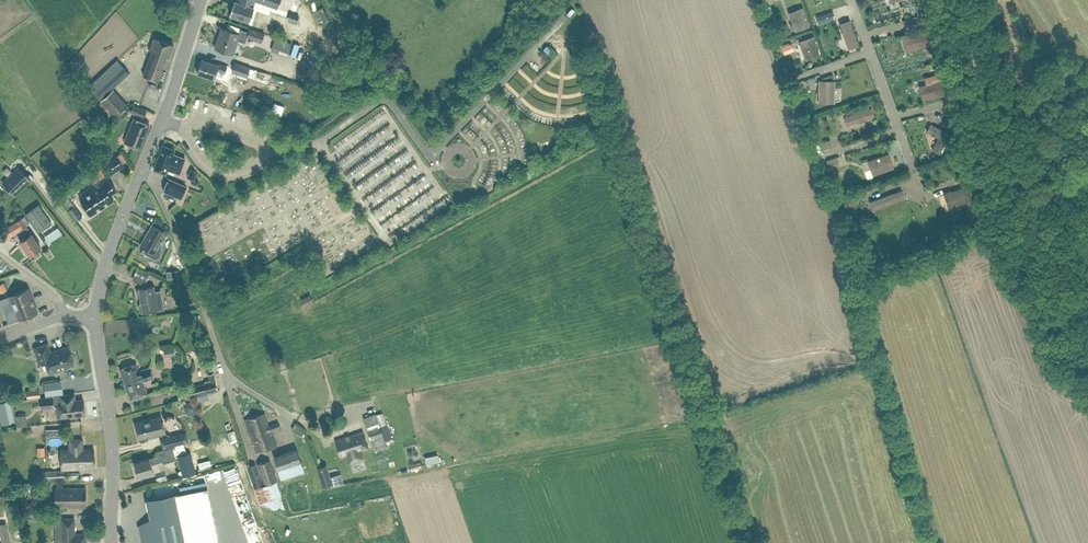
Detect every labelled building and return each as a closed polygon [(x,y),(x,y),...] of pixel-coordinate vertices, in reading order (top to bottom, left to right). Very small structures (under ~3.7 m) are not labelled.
[(236,0),(235,0),(234,0),(230,14),(249,20),(253,6),(254,0),(248,0),(247,4),(236,0)] [(842,13),(849,11),(847,0),(845,0),(840,1),(842,13)] [(794,31),(809,26),(802,6),(787,12),(794,31)] [(848,49),(858,45),(849,19),(838,23),(848,49)] [(790,32),(788,26),(781,29),(782,34),(790,32)] [(238,33),(221,27),(214,47),(233,53),(237,39),(243,41),(245,36),(259,40),(262,32),(249,27),(248,31),(239,28),(238,33)] [(930,44),(927,30),(902,36),(905,50),(930,44)] [(797,41),(804,60),(819,55),(812,35),(797,41)] [(169,57),(173,44),(153,37),(149,50),(151,51),(143,75),(158,80),(166,56),(169,57)] [(270,50),(287,55),(291,43),(274,37),(270,50)] [(544,43),(549,50),(555,45),(550,39),(544,43)] [(784,53),(789,51),(786,44),(781,46),(784,53)] [(943,49),(933,52),(935,59),(945,56),(943,49)] [(197,72),(213,78),(216,69),(225,72),(225,70),(231,73),(231,71),(246,76),(250,67),(235,62),(233,68),(227,66),(217,63),(217,64),(202,58),(197,72)] [(94,92),(116,71),(122,78),(129,72),(117,59),(88,86),(94,92)] [(946,62),(936,65),(938,72),(948,70),(946,62)] [(116,71),(94,92),(100,99),(122,78),(116,71)] [(817,80),(817,103),(833,103),(834,80),(817,80)] [(918,85),(922,100),(945,95),(941,80),(918,85)] [(803,85),(794,88),(796,94),(805,91),(803,85)] [(127,105),(120,98),(112,89),(101,99),(115,116),(127,105)] [(133,104),(131,111),(143,116),(146,109),(133,104)] [(873,116),(871,108),(843,116),(845,126),(873,116)] [(955,121),(948,117),(944,124),(951,128),(955,121)] [(133,118),(124,141),(139,147),(149,124),(133,118)] [(937,138),(931,150),(938,154),(949,133),(930,123),(925,132),(937,138)] [(827,142),(839,140),(836,131),(825,134),(827,142)] [(838,132),(839,139),(847,138),(846,131),(838,132)] [(822,149),(828,147),(826,140),(819,142),(822,149)] [(174,149),(162,144),(153,168),(165,173),(167,169),(179,174),(185,157),(172,153),(174,149)] [(866,161),(871,175),(893,168),(888,153),(866,161)] [(110,171),(121,163),(115,154),(104,161),(110,171)] [(828,169),(835,166),(832,157),(825,159),(828,169)] [(9,176),(8,175),(2,181),(15,195),(31,180),(18,166),(12,172),(12,173),(9,176)] [(90,214),(101,206),(91,191),(96,188),(93,184),(106,176),(100,168),(89,176),(94,183),(81,191),(84,196),(80,199),(90,214)] [(190,168),(186,176),(193,179),(197,171),(190,168)] [(974,179),(971,171),(963,174),(966,182),(974,179)] [(111,184),(106,176),(93,184),(96,188),(91,191),(101,206),(113,198),(106,188),(111,184)] [(186,186),(168,178),(163,190),(181,198),(186,186)] [(58,193),(59,195),(60,196),(59,197),(67,208),(73,204),(68,196),(78,188),(74,181),(58,193)] [(970,199),(965,185),(942,193),(947,207),(970,199)] [(869,201),(872,210),(904,199),(900,190),(869,201)] [(855,194),(842,198),(845,206),(858,202),(855,194)] [(38,204),(25,214),(38,231),(51,222),(38,204)] [(82,216),(74,205),(68,210),(76,220),(82,216)] [(41,247),(31,233),(26,225),(29,223),(24,215),(0,231),(5,239),(21,229),(26,236),(20,240),(29,254),(41,247)] [(163,240),(167,233),(151,224),(140,244),(144,246),(141,251),(152,258),(154,258),(156,258),(158,257),(160,256),(160,253),(163,240)] [(870,258),(875,255),(871,249),(867,252),(870,258)] [(137,267),(135,273),(146,279),(149,273),(137,267)] [(228,283),(223,275),(218,278),(223,286),(228,283)] [(141,312),(143,312),(164,308),(161,289),(154,290),(153,285),(139,288),(142,304),(140,304),(139,306),(140,311),(141,312)] [(28,287),(0,298),(0,301),(8,322),(37,311),(28,287)] [(309,294),(300,299),(304,306),(313,301),(309,294)] [(47,343),(34,347),(38,360),(39,360),(40,363),(45,361),(47,368),(48,367),(56,375),(61,369),(61,368),(68,365),(69,368),(77,366),(73,353),(71,353),(68,345),(57,349),(56,349),(55,351),(50,353),(47,343)] [(147,394),(142,381),(154,378),(150,366),(138,370),(136,362),(119,368),(130,399),(147,394)] [(204,382),(202,383),(177,390),(179,400),(205,392),(217,389),(213,372),(207,374),(209,379),(204,380),(204,382)] [(60,379),(43,381),(45,395),(62,392),(60,379)] [(39,388),(26,390),(27,397),(40,396),(39,388)] [(52,396),(39,397),(40,406),(56,404),(57,417),(61,416),(85,414),(83,398),(75,399),(74,393),(59,394),(59,395),(52,395),(52,396)] [(0,403),(0,423),(0,425),(14,422),(10,401),(0,403)] [(245,419),(256,452),(275,445),(270,431),(280,427),(277,421),(268,424),(264,412),(245,419)] [(375,413),(363,417),(374,449),(387,445),(375,413)] [(161,415),(134,422),(139,438),(153,435),(153,436),(165,433),(161,415)] [(301,435),(304,429),(295,423),(291,428),(301,435)] [(172,445),(174,445),(180,468),(182,476),(195,472),(190,451),(185,452),(182,442),(188,441),(185,431),(170,436),(172,445)] [(367,447),(362,431),(335,440),(340,455),(367,447)] [(69,448),(60,449),(61,468),(94,467),(93,448),(82,448),(82,438),(68,438),(69,448)] [(45,455),(44,446),(36,447),(37,455),(45,455)] [(162,462),(167,461),(175,459),(172,446),(156,450),(157,455),(133,462),(137,475),(153,471),(150,464),(162,460),(162,462)] [(273,455),(277,467),(281,479),(304,471),(297,447),(273,455)] [(274,503),(272,498),(281,495),(269,459),(256,463),(248,466),(254,488),(259,502),(261,502),(268,505),(274,503)] [(322,486),(329,484),(343,479),(341,473),(329,476),(325,464),(316,467),(322,486)] [(36,471),(36,480),(67,478),(67,469),(36,471)] [(138,525),(142,542),(219,542),(207,486),(190,490),(146,500),(148,510),(150,518),(138,525)] [(86,487),(55,488),(56,507),(86,506),(86,487)] [(61,518),(62,542),(76,542),(75,517),(61,518)] [(2,542),(10,541),(6,522),(0,523),(0,531),(0,533),(2,542)]
